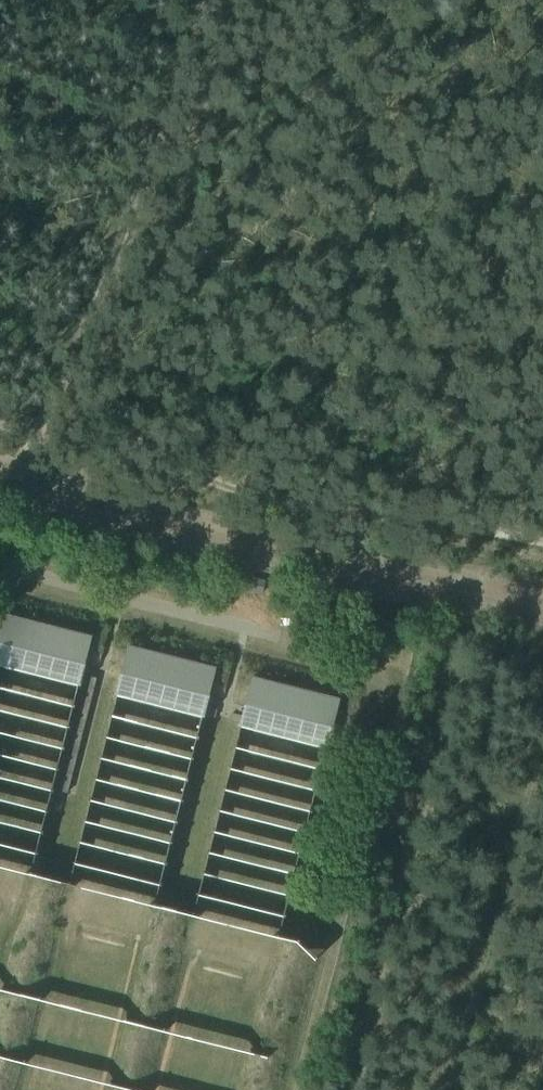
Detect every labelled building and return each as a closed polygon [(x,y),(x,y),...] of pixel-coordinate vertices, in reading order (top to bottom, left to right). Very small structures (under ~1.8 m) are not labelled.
[(248,589),(263,593),(265,582),(251,578),(248,589)] [(81,633),(0,615),(0,847),(34,854),(81,633)] [(72,867),(159,885),(205,664),(118,646),(72,867)] [(80,674),(62,748),(78,752),(96,678),(80,674)] [(244,677),(195,897),(280,916),(317,749),(325,750),(337,698),(244,677)]
